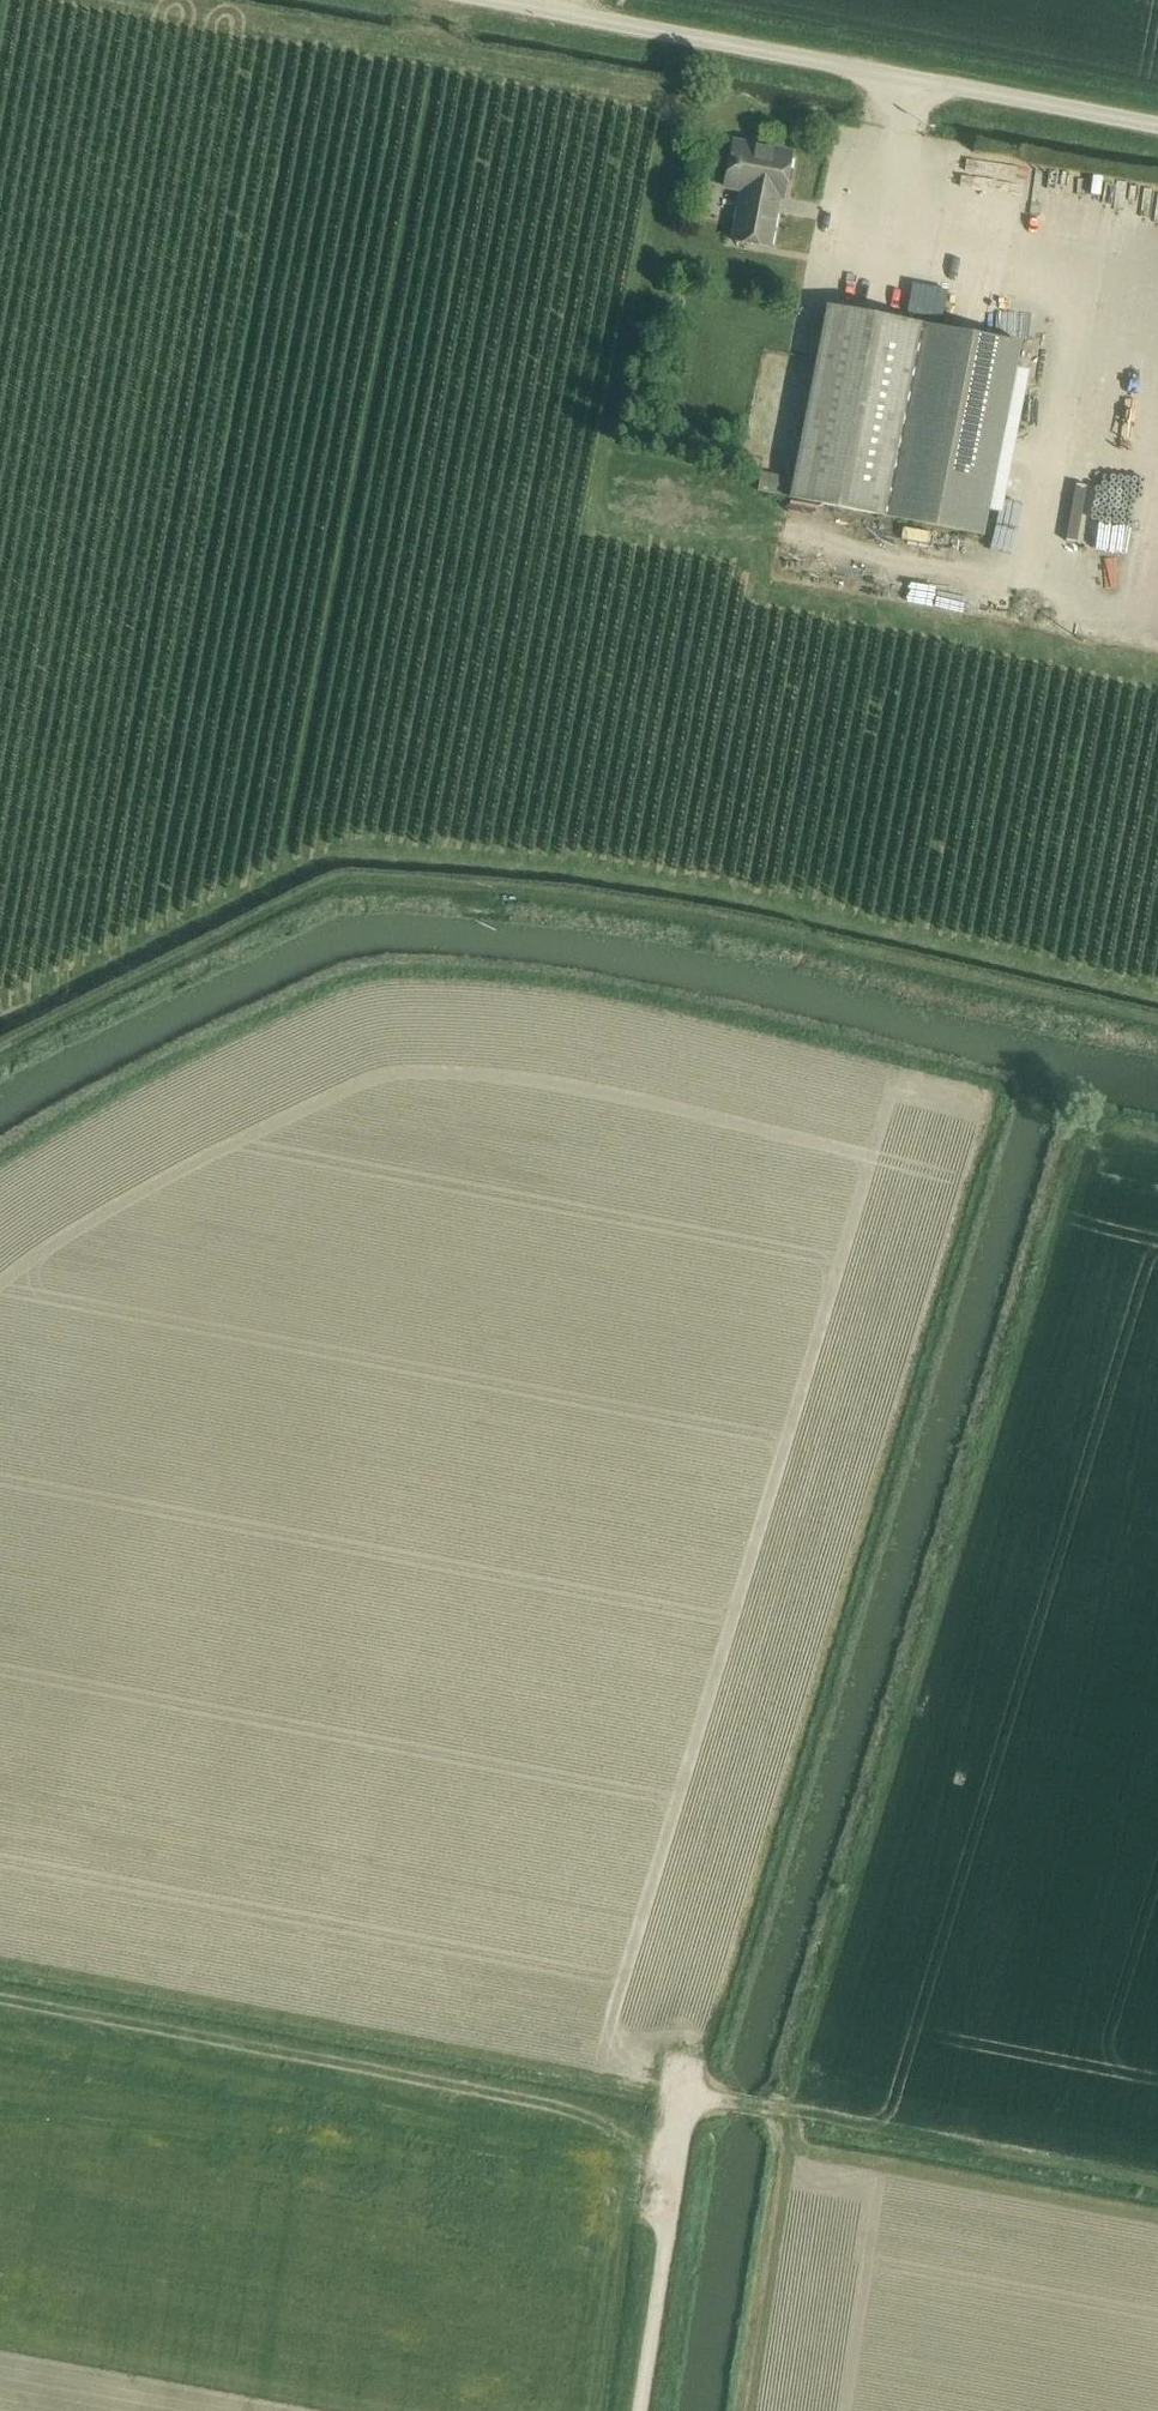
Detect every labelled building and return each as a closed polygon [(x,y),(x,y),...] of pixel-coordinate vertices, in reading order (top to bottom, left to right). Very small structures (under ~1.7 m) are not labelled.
[(792,155),(733,144),(725,188),(745,193),(743,207),(740,206),(733,242),(769,249),(776,213),(774,213),(777,198),(784,200),(792,155)] [(913,285),(909,312),(942,318),(946,291),(913,285)] [(826,308),(789,499),(885,517),(984,537),(1019,345),(922,327),(826,308)]
